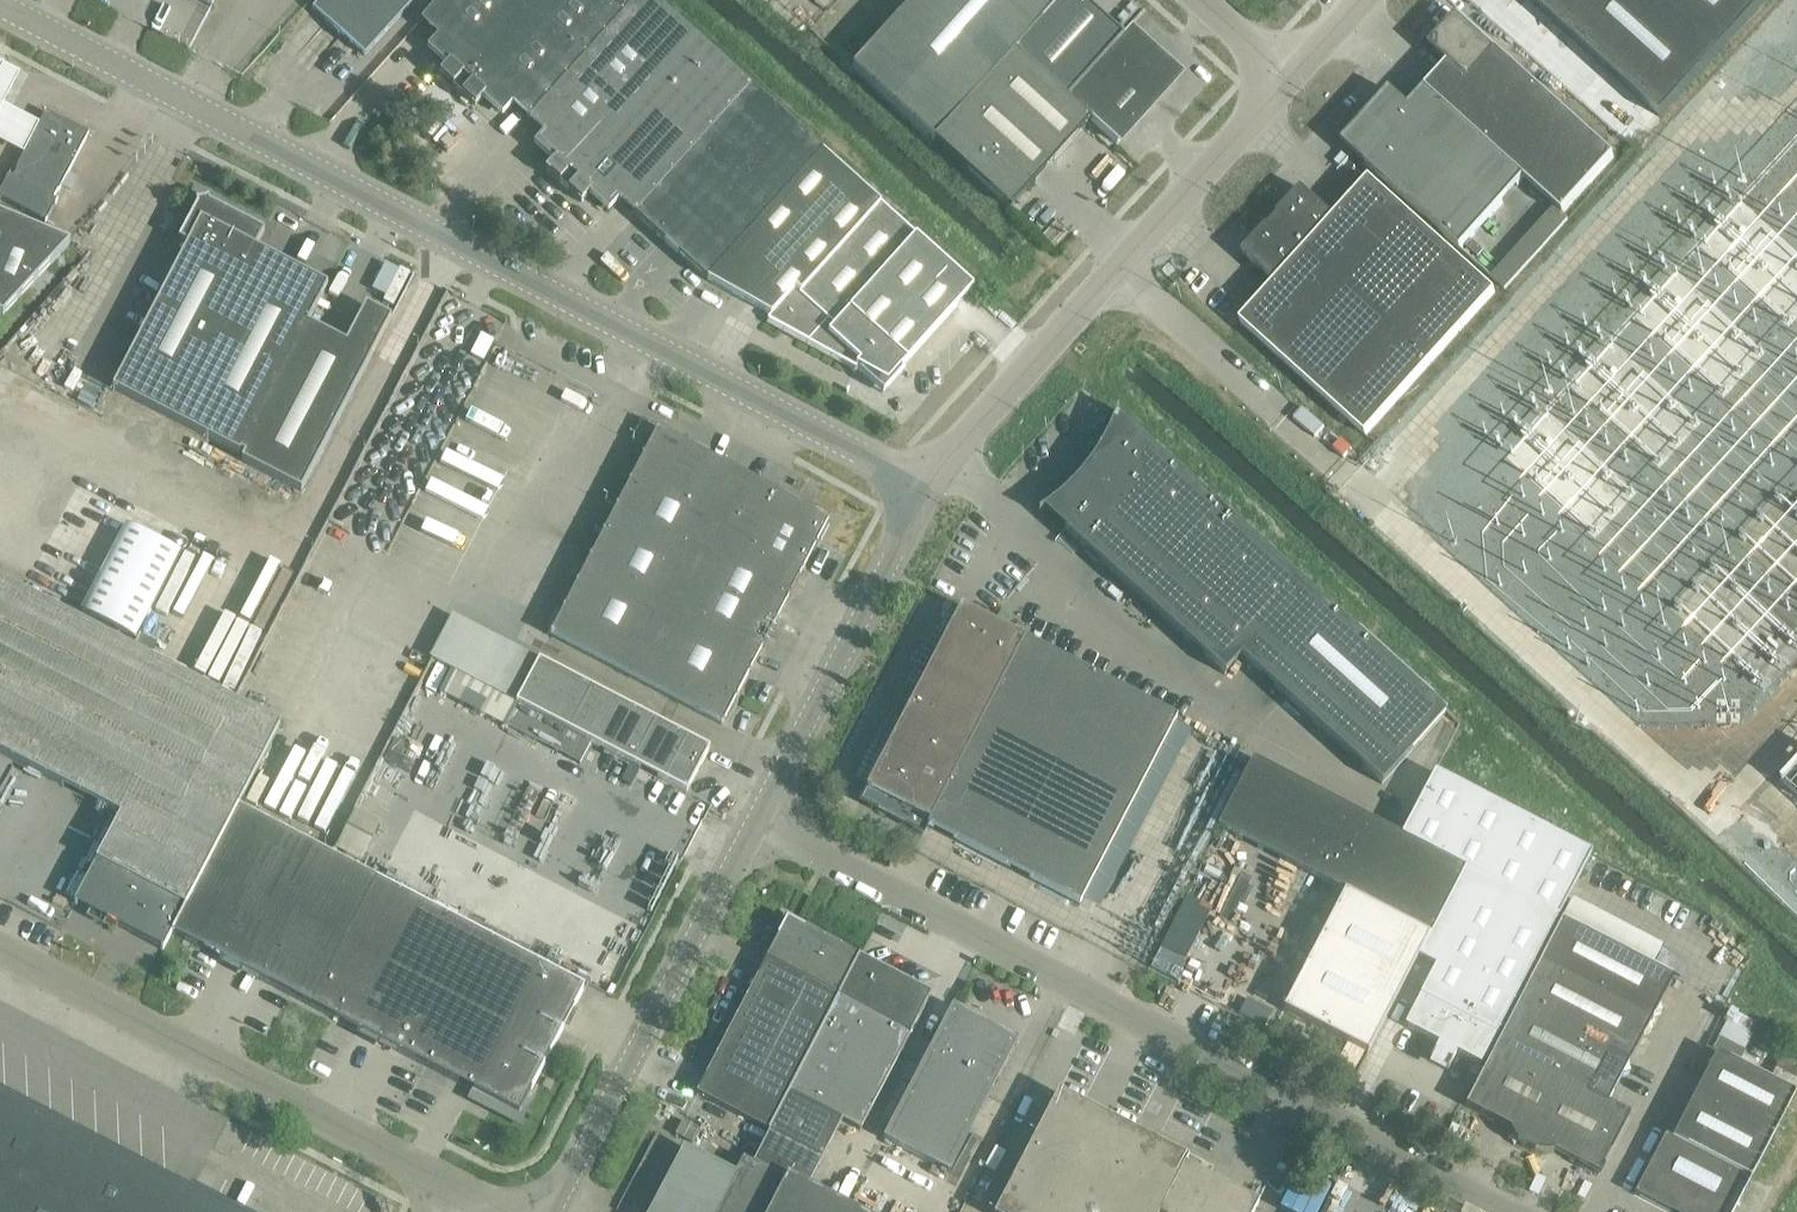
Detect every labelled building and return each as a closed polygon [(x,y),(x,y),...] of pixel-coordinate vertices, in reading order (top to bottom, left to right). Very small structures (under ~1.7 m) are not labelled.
[(365,55),(415,0),(319,0),(312,8),(365,55)] [(458,91),(540,0),(440,0),(421,22),(440,39),(432,48),(449,64),(440,74),(458,91)] [(528,118),(635,0),(540,0),(458,91),(475,106),(485,96),(502,111),(510,102),(528,118)] [(546,170),(564,186),(697,39),(654,0),(635,0),(528,118),(546,135),(538,144),(555,160),(546,170)] [(1061,0),(913,0),(852,67),(934,141),(1014,52),(1061,0)] [(1080,0),(1061,0),(1014,52),(1067,100),(1122,39),(1103,22),(1080,0)] [(1661,117),(1766,0),(1532,0),(1661,117)] [(1614,157),(1458,16),(1429,48),(1448,65),(1426,90),(1524,179),(1556,207),(1563,214),(1614,157)] [(1171,73),(1170,71),(1128,33),(1122,39),(1067,100),(1090,121),(1116,145),(1171,84),(1172,83),(1173,81),(1173,79),(1173,77),(1173,76),(1172,74),(1171,73)] [(636,215),(642,208),(751,87),(697,39),(564,186),(581,202),(591,192),(608,207),(616,198),(636,215)] [(1067,100),(1014,52),(934,141),(967,171),(968,170),(1010,209),(1027,190),(1028,190),(1090,121),(1067,100)] [(37,130),(5,112),(22,81),(0,69),(0,149),(21,160),(37,130)] [(751,87),(642,208),(636,215),(707,279),(822,151),(751,87)] [(1460,250),(1524,179),(1426,90),(1408,109),(1395,97),(1384,109),(1380,106),(1367,120),(1371,123),(1349,148),(1366,163),(1365,164),(1460,250)] [(39,125),(37,130),(21,160),(17,169),(18,169),(13,179),(9,177),(10,175),(0,194),(0,199),(45,223),(45,224),(46,224),(58,200),(57,200),(57,201),(53,200),(58,190),(59,191),(89,134),(46,112),(39,125)] [(880,204),(822,151),(707,279),(770,315),(795,289),(800,293),(880,204)] [(1370,179),(1338,214),(1334,218),(1302,189),(1278,215),(1279,217),(1268,229),(1267,227),(1266,228),(1243,254),(1275,283),(1240,322),(1366,436),(1495,293),(1370,179)] [(241,453),(308,324),(328,285),(255,248),(264,231),(210,202),(209,198),(196,201),(197,205),(178,240),(187,245),(113,389),(240,455),(241,453)] [(795,289),(770,315),(767,319),(808,341),(828,320),(835,326),(916,236),(881,204),(880,204),(800,293),(795,289)] [(1568,218),(1563,214),(1556,207),(1493,278),(1505,289),(1568,218)] [(2,317),(70,243),(0,214),(0,316),(2,317)] [(973,288),(916,236),(835,326),(828,320),(808,341),(856,367),(857,366),(887,383),(901,367),(973,288)] [(372,290),(396,301),(411,271),(386,260),(372,290)] [(346,343),(308,324),(241,453),(245,455),(242,461),(301,492),(391,318),(366,305),(346,343)] [(1621,411),(1643,449),(1685,425),(1640,345),(1617,358),(1627,374),(1601,389),(1616,414),(1621,411)] [(1587,399),(1583,381),(1582,381),(1573,388),(1566,380),(1561,399),(1556,380),(1549,377),(1551,387),(1547,399),(1535,409),(1519,412),(1522,416),(1505,429),(1510,435),(1528,420),(1530,427),(1515,439),(1540,434),(1563,441),(1572,451),(1581,454),(1569,463),(1581,467),(1592,465),(1584,455),(1592,449),(1584,439),(1597,436),(1587,424),(1584,409),(1587,399)] [(1118,411),(1116,410),(1112,419),(1107,432),(1102,441),(1095,454),(1090,462),(1081,473),(1075,480),(1064,491),(1057,497),(1046,506),(1038,512),(1039,513),(1043,510),(1224,674),(1240,656),(1381,784),(1445,713),(1116,416),(1118,411)] [(810,506),(808,509),(658,430),(660,428),(642,419),(631,440),(636,442),(605,501),(616,507),(550,635),(722,725),(818,539),(821,541),(829,524),(828,521),(829,519),(827,518),(826,514),(810,506)] [(82,611),(135,639),(180,553),(126,525),(82,611)] [(172,933),(237,807),(280,725),(0,579),(0,752),(120,815),(74,903),(163,950),(172,933)] [(1079,905),(1176,719),(961,607),(866,788),(917,815),(914,821),(927,828),(928,826),(1079,905)] [(539,659),(516,703),(686,792),(709,748),(539,659)] [(1253,759),(1217,826),(1221,828),(1344,892),(1332,914),(1295,985),(1282,1010),(1350,1045),(1367,1054),(1389,1012),(1418,957),(1464,869),(1401,836),(1253,759)] [(1401,836),(1464,869),(1557,917),(1590,854),(1434,772),(1401,836)] [(241,969),(242,970),(308,844),(237,807),(172,933),(224,961),(228,953),(245,962),(241,969)] [(377,880),(308,844),(242,970),(243,970),(247,963),(264,972),(260,979),(311,1006),(377,880)] [(1456,1053),(1480,1065),(1557,917),(1464,869),(1418,957),(1435,966),(1404,1026),(1438,1043),(1429,1060),(1430,1061),(1431,1060),(1447,1068),(1446,1069),(1447,1070),(1456,1053)] [(1204,876),(1189,900),(1207,911),(1222,887),(1204,876)] [(477,1093),(475,1096),(488,1102),(490,1099),(519,1115),(585,988),(377,880),(311,1006),(362,1032),(366,1025),(383,1034),(379,1041),(381,1042),(385,1035),(402,1044),(398,1051),(477,1093)] [(696,1093),(769,1131),(789,1093),(788,1093),(859,957),(796,924),(786,919),(783,926),(783,927),(696,1093)] [(1561,920),(1539,962),(1651,1020),(1653,1015),(1660,1013),(1658,1006),(1673,977),(1561,920)] [(789,1093),(769,1131),(752,1163),(785,1180),(788,1176),(808,1186),(842,1120),(860,1130),(931,995),(859,957),(788,1093),(789,1093)] [(1648,1025),(1651,1020),(1539,962),(1518,1004),(1629,1062),(1643,1034),(1650,1032),(1648,1025)] [(1518,1004),(1496,1045),(1563,1080),(1608,1103),(1622,1076),(1629,1074),(1627,1067),(1629,1062),(1518,1004)] [(884,1138),(948,1172),(981,1108),(982,1108),(1015,1045),(1016,1045),(1017,1044),(951,1009),(884,1138)] [(1716,1049),(1740,1059),(1756,1019),(1731,1010),(1716,1049)] [(1563,1080),(1496,1045),(1465,1106),(1509,1129),(1512,1133),(1508,1136),(1513,1144),(1517,1142),(1520,1144),(1522,1146),(1524,1147),(1527,1149),(1563,1080)] [(1696,1090),(1694,1095),(1772,1136),(1794,1093),(1716,1052),(1701,1081),(1694,1083),(1696,1090)] [(1608,1103),(1563,1080),(1527,1149),(1530,1151),(1533,1151),(1536,1152),(1540,1153),(1545,1153),(1549,1152),(1553,1152),(1598,1175),(1630,1114),(1608,1103)] [(996,1211),(1254,1211),(1258,1204),(1220,1184),(1184,1166),(1188,1160),(1149,1139),(1112,1120),(1081,1104),(1058,1092),(996,1211)] [(184,1190),(161,1192),(161,1178),(139,1180),(138,1166),(116,1168),(115,1154),(93,1157),(92,1142),(70,1145),(70,1130),(47,1133),(46,1119),(24,1121),(23,1107),(1,1109),(0,1095),(0,1211),(227,1211),(184,1190)] [(1684,1102),(1687,1109),(1672,1138),(1750,1178),(1772,1136),(1694,1095),(1692,1100),(1684,1102)] [(691,1142),(698,1128),(683,1120),(675,1134),(691,1142)] [(634,1180),(638,1182),(647,1162),(667,1171),(677,1150),(674,1148),(676,1142),(657,1133),(634,1180)] [(1750,1178),(1672,1138),(1665,1134),(1634,1193),(1670,1211),(1732,1211),(1750,1178)] [(808,1186),(788,1176),(785,1180),(752,1163),(743,1158),(742,1159),(731,1153),(723,1167),(683,1147),(649,1211),(857,1211),(808,1186)]
